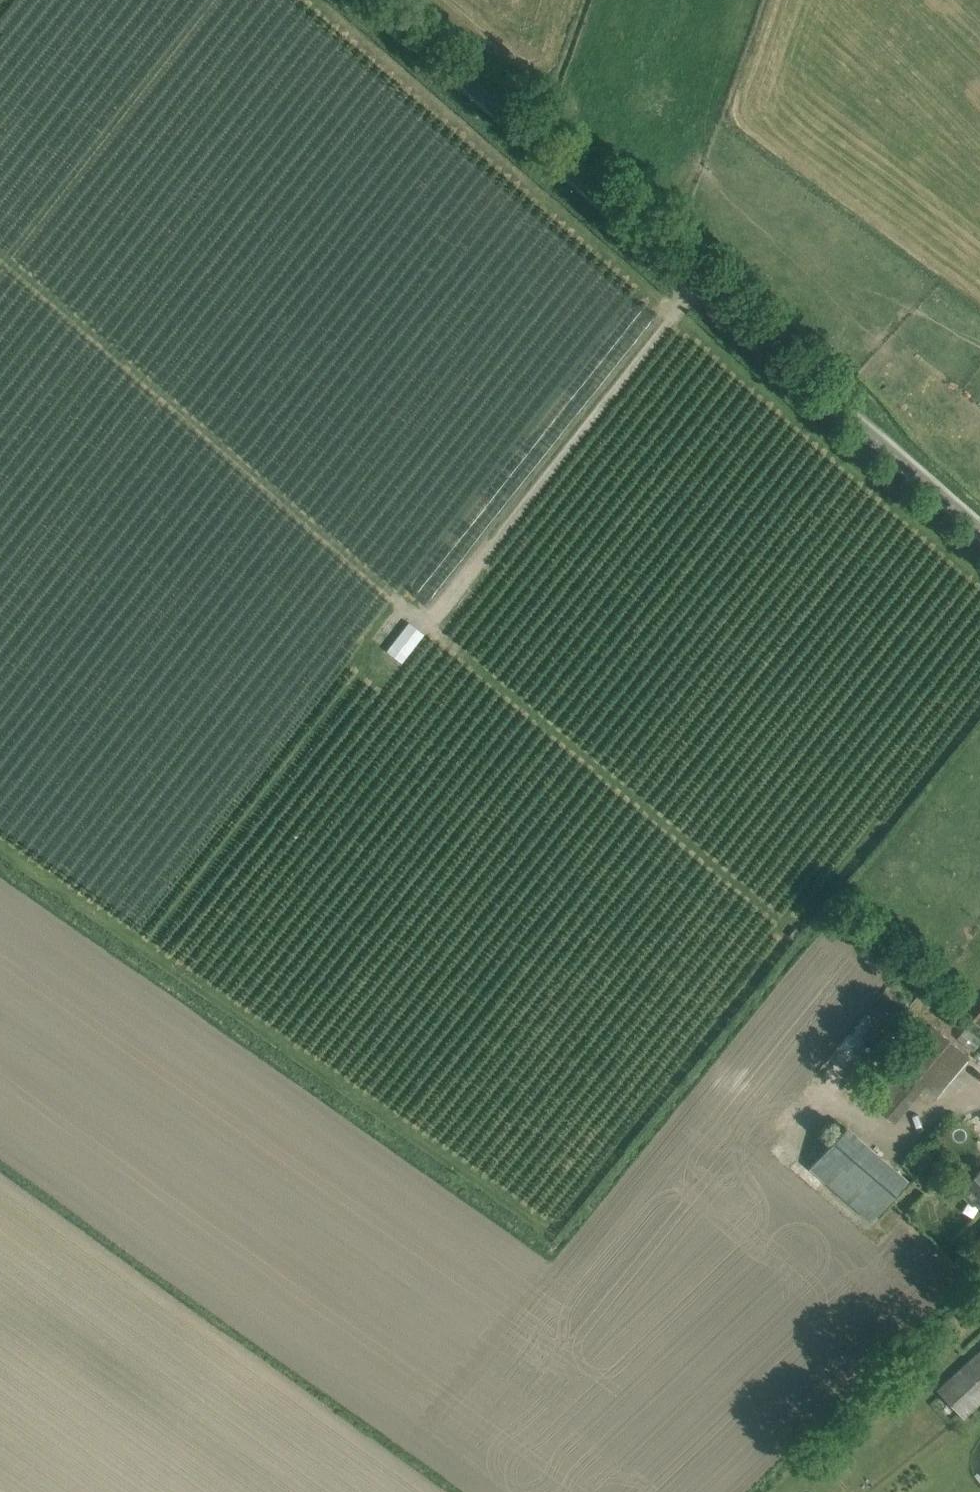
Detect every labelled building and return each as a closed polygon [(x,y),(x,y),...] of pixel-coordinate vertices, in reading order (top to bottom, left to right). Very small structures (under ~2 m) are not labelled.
[(407,619),(388,652),(406,662),(425,630),(407,619)] [(970,1057),(930,1024),(873,1095),(868,1092),(863,1098),(895,1122),(924,1086),(937,1097),(970,1057)] [(808,1168),(871,1222),(907,1180),(845,1125),(808,1168)] [(979,1210),(979,1161),(955,1185),(979,1210)] [(964,1418),(979,1403),(979,1349),(936,1389),(964,1418)]
